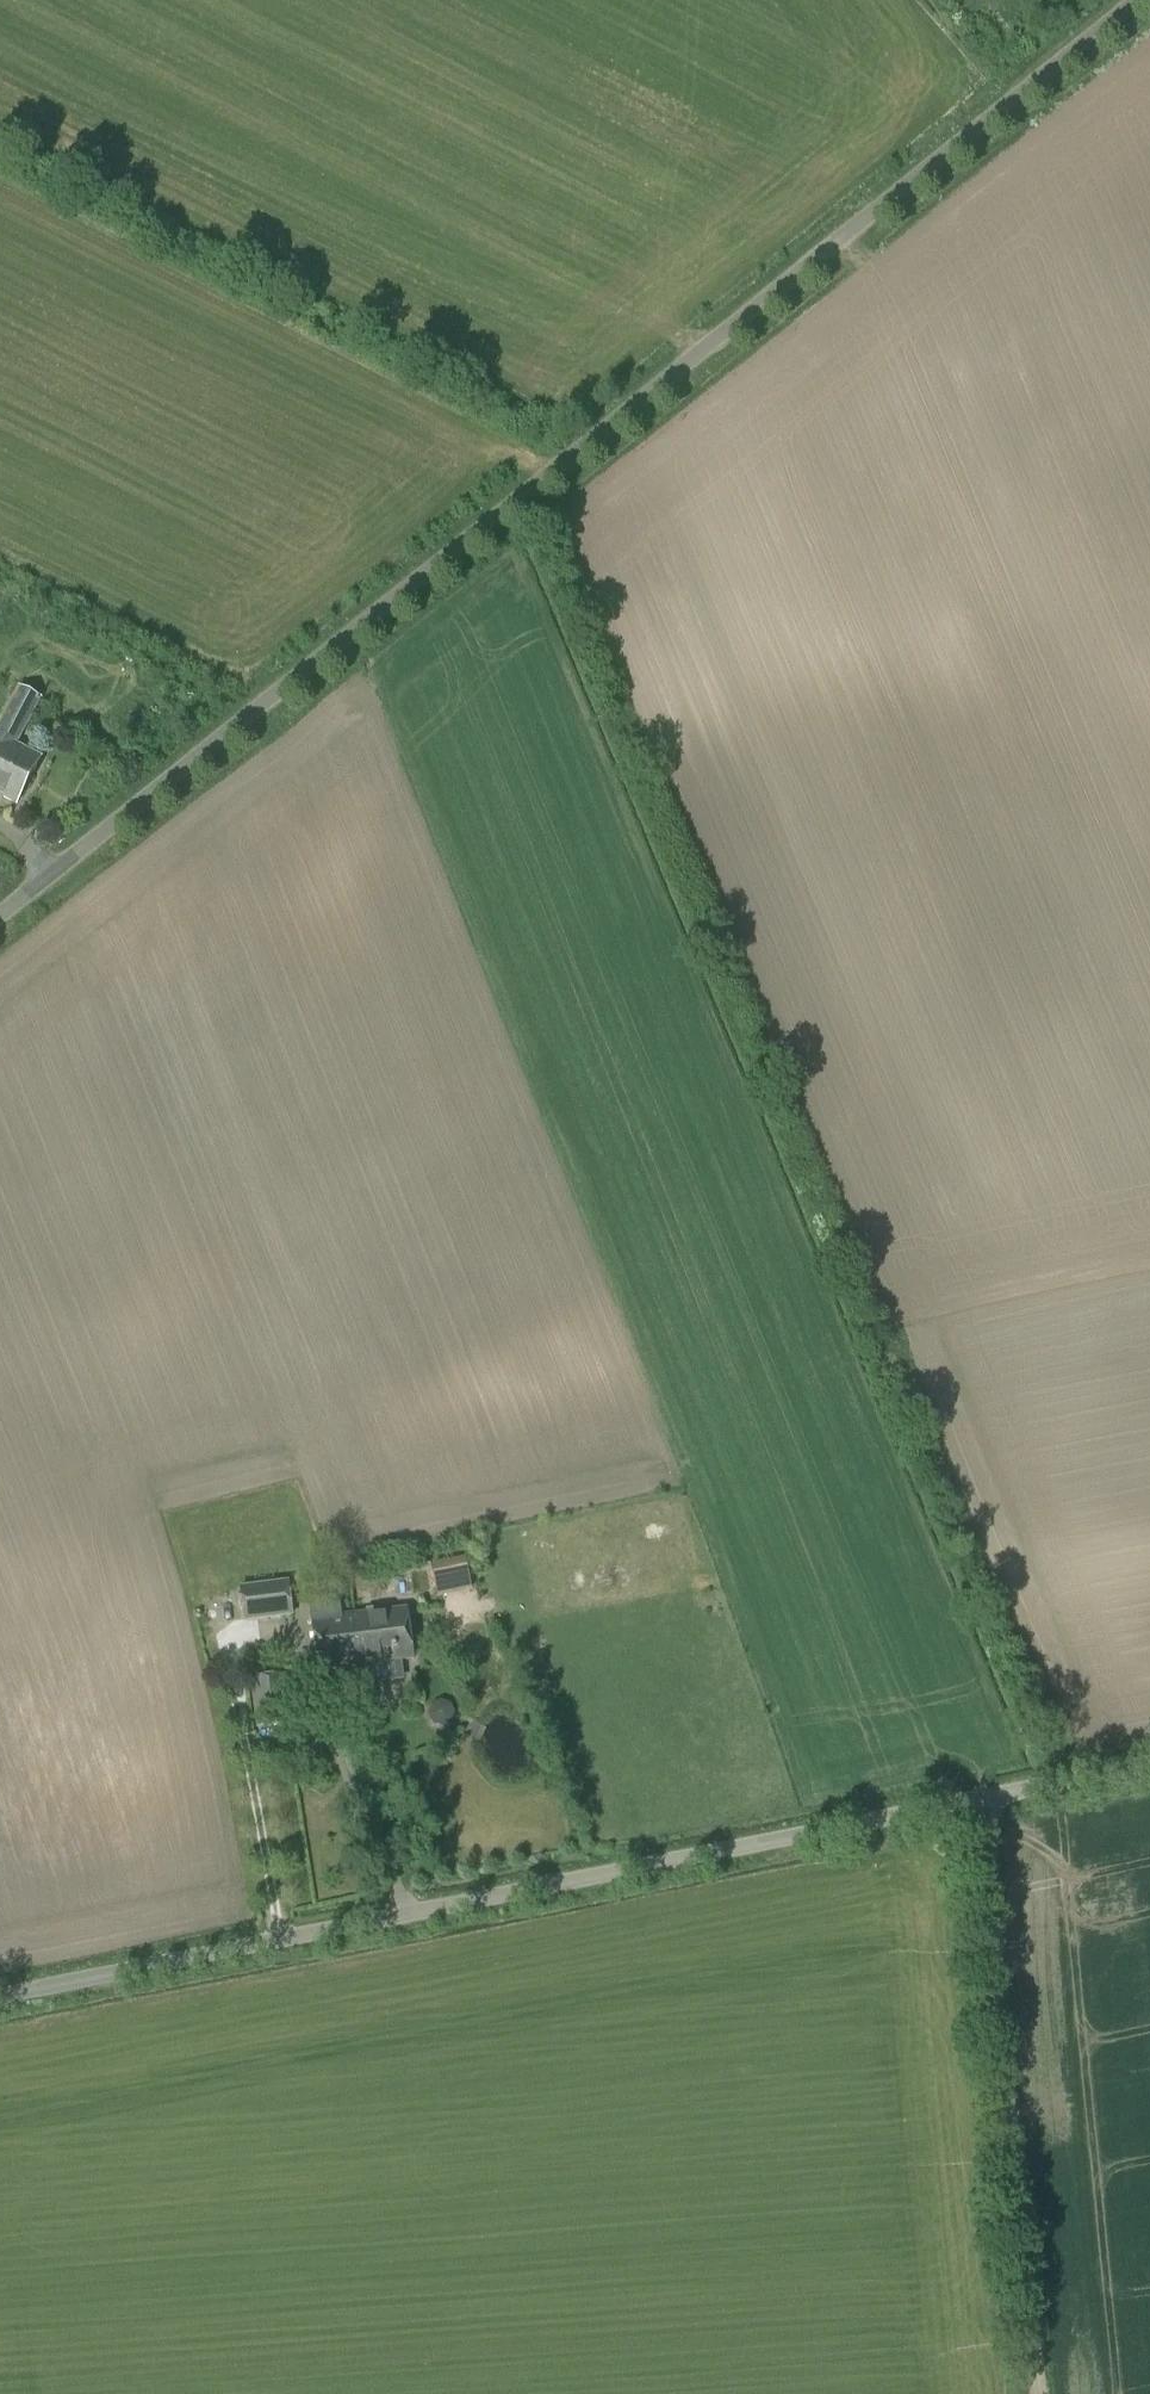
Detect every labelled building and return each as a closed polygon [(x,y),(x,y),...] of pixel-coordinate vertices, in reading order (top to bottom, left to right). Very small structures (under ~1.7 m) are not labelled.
[(17,805),(41,758),(17,745),(41,700),(18,687),(0,720),(0,796),(17,805)] [(471,1565),(469,1549),(436,1553),(438,1570),(471,1565)] [(433,1575),(439,1597),(473,1587),(467,1566),(433,1575)] [(245,1621),(293,1616),(289,1583),(241,1588),(245,1621)] [(355,1614),(361,1666),(414,1660),(407,1608),(355,1614)] [(319,1671),(361,1666),(355,1614),(313,1619),(319,1671)] [(258,1727),(291,1723),(285,1675),(252,1679),(258,1727)] [(443,1728),(452,1723),(455,1713),(450,1704),(440,1701),(431,1706),(428,1716),(433,1725),(443,1728)]
